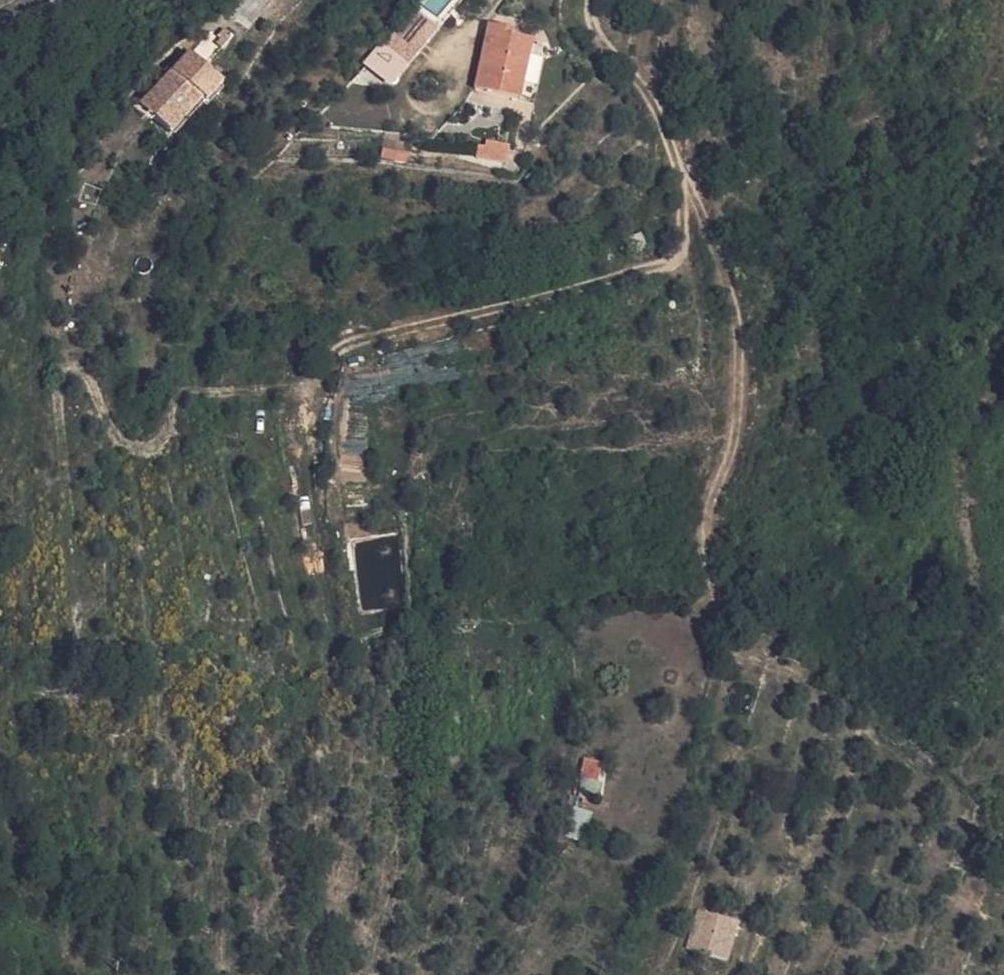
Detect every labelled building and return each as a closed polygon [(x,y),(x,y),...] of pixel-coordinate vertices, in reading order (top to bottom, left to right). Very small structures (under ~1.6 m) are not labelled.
[(403,13),(371,52),(394,72),(427,34),(403,13)] [(530,46),(511,38),(503,35),(507,25),(490,19),(465,82),(509,100),(525,60),(530,46)] [(515,29),(507,25),(503,35),(511,38),(515,29)] [(134,104),(164,128),(191,95),(197,99),(214,81),(177,51),(134,104)] [(525,60),(509,100),(521,105),(537,65),(525,60)] [(164,128),(169,132),(197,99),(191,95),(164,128)] [(488,144),(472,137),(469,143),(466,153),(482,159),(488,144)] [(466,153),(469,143),(461,139),(457,149),(466,153)] [(337,456),(340,482),(363,479),(361,454),(337,456)] [(583,756),(578,788),(600,792),(605,759),(583,756)] [(582,838),(586,809),(572,807),(567,836),(582,838)] [(701,960),(713,922),(670,909),(659,947),(701,960)]
